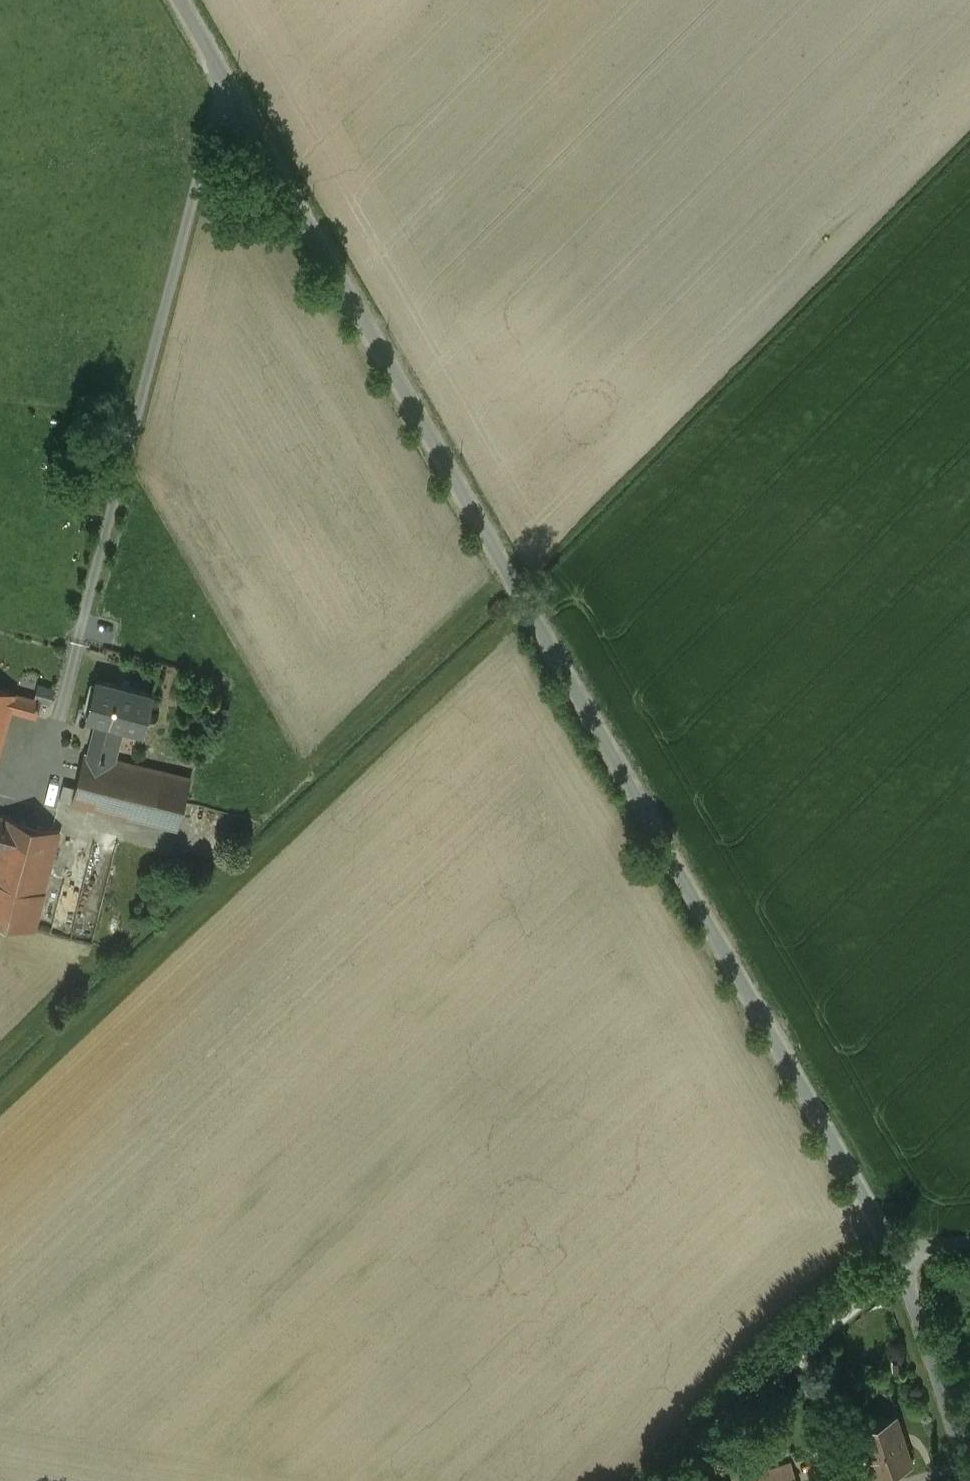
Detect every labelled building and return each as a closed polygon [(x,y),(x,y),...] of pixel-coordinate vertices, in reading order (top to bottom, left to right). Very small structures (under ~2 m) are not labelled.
[(88,716),(98,718),(122,725),(144,730),(153,692),(98,677),(88,716)] [(11,709),(15,692),(0,688),(0,747),(11,709)] [(41,699),(15,692),(11,709),(36,716),(41,699)] [(114,758),(122,725),(98,718),(89,751),(114,758)] [(192,777),(114,758),(89,751),(85,750),(72,801),(178,828),(192,777)] [(44,893),(60,831),(0,814),(0,880),(44,893)] [(44,893),(0,880),(0,919),(35,929),(44,893)] [(910,1461),(895,1415),(860,1427),(866,1449),(873,1472),(873,1473),(910,1461)] [(759,1437),(764,1455),(783,1450),(777,1431),(759,1437)] [(873,1472),(866,1449),(851,1454),(858,1477),(873,1472)] [(790,1462),(744,1477),(745,1480),(796,1480),(790,1462)]
